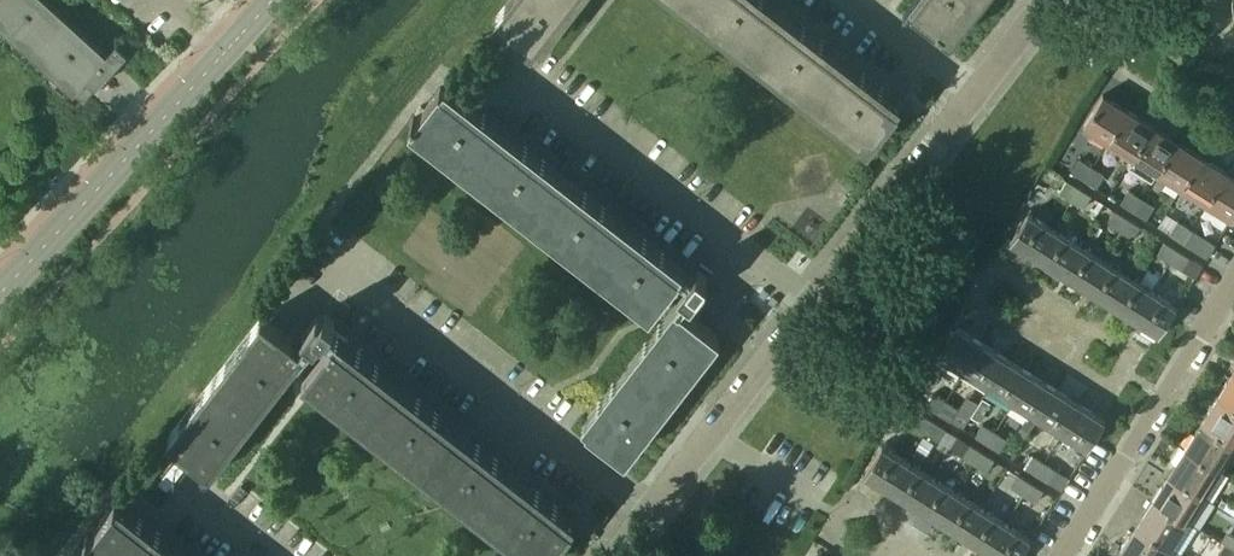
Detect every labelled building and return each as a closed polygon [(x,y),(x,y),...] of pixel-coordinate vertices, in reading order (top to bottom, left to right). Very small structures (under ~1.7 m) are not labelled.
[(83,101),(127,53),(117,44),(107,54),(47,0),(0,0),(0,26),(83,101)] [(869,146),(903,102),(772,0),(680,0),(869,146)] [(951,40),(982,0),(912,0),(907,5),(915,11),(951,40)] [(650,313),(665,294),(681,273),(689,279),(692,274),(444,82),(416,118),(413,115),(410,119),(413,122),(410,126),(650,313)] [(1084,125),(1109,141),(1128,111),(1103,95),(1084,125)] [(1109,141),(1134,157),(1153,126),(1128,111),(1109,141)] [(1153,181),(1158,172),(1177,142),(1153,126),(1134,157),(1128,166),(1153,181)] [(1158,172),(1183,188),(1202,157),(1177,142),(1158,172)] [(1183,188),(1207,203),(1226,172),(1202,157),(1183,188)] [(1072,173),(1085,180),(1093,167),(1081,159),(1072,173)] [(1085,180),(1097,188),(1105,175),(1093,167),(1085,180)] [(1232,219),(1233,216),(1233,177),(1226,172),(1207,203),(1232,219)] [(1060,193),(1072,201),(1080,188),(1067,181),(1060,193)] [(1072,201),(1084,208),(1092,196),(1080,188),(1072,201)] [(1121,203),(1134,211),(1142,198),(1130,190),(1121,203)] [(1134,211),(1146,219),(1154,206),(1142,198),(1134,211)] [(1109,224),(1121,232),(1129,219),(1116,212),(1109,224)] [(1011,243),(1036,258),(1054,229),(1029,213),(1011,243)] [(1121,232),(1133,239),(1141,227),(1129,219),(1121,232)] [(1170,234),(1183,242),(1191,229),(1179,221),(1170,234)] [(1036,258),(1060,274),(1078,245),(1054,229),(1036,258)] [(1183,242),(1208,258),(1216,245),(1191,229),(1183,242)] [(1158,255),(1170,262),(1178,250),(1165,242),(1158,255)] [(1060,274),(1085,289),(1103,260),(1078,245),(1060,274)] [(1170,262),(1182,270),(1190,258),(1178,250),(1170,262)] [(1085,289),(1109,305),(1128,276),(1103,260),(1085,289)] [(670,298),(676,303),(686,311),(706,284),(703,281),(708,275),(698,267),(692,274),(689,279),(681,273),(665,294),(670,298)] [(1109,305),(1134,320),(1152,291),(1128,276),(1109,305)] [(1134,320),(1159,336),(1177,307),(1152,291),(1134,320)] [(582,424),(626,458),(720,337),(686,311),(676,303),(582,424)] [(296,344),(305,351),(310,355),(317,360),(333,339),(325,333),(329,328),(334,321),(324,313),(320,319),(316,317),(296,344)] [(305,351),(296,344),(261,317),(167,438),(179,447),(196,460),(211,472),(287,375),(305,351)] [(532,555),(550,555),(577,521),(329,328),(325,333),(333,339),(317,360),(303,378),(316,388),(532,555)] [(939,357),(964,372),(982,343),(957,328),(939,357)] [(964,372),(989,388),(1007,359),(982,343),(964,372)] [(989,388),(1013,403),(1032,374),(1007,359),(989,388)] [(1233,407),(1233,371),(1218,397),(1233,407)] [(1013,403),(1038,419),(1056,390),(1032,374),(1013,403)] [(1038,419),(1062,434),(1081,405),(1056,390),(1038,419)] [(927,405),(939,413),(947,401),(934,393),(927,405)] [(1233,443),(1233,407),(1218,397),(1201,423),(1233,443)] [(939,413),(951,421),(959,409),(947,401),(939,413)] [(1062,434),(1088,450),(1106,421),(1081,405),(1062,434)] [(914,426),(926,434),(934,421),(921,414),(914,426)] [(926,434),(938,441),(946,429),(934,421),(926,434)] [(1220,470),(1233,448),(1233,443),(1201,423),(1185,448),(1220,470)] [(976,436),(988,444),(996,432),(983,424),(976,436)] [(988,444),(1000,451),(1008,439),(996,432),(988,444)] [(963,457),(975,464),(983,452),(970,444),(963,457)] [(865,476),(890,491),(908,462),(883,447),(865,476)] [(1169,474),(1204,496),(1220,470),(1185,448),(1169,474)] [(975,464),(987,472),(995,460),(983,452),(975,464)] [(1025,467),(1037,475),(1045,462),(1032,455),(1025,467)] [(890,491),(914,507),(932,478),(908,462),(890,491)] [(1037,475),(1049,482),(1057,470),(1045,462),(1037,475)] [(1153,500),(1188,522),(1204,496),(1169,474),(1153,500)] [(1012,487),(1024,495),(1032,483),(1020,475),(1012,487)] [(914,507),(939,522),(957,493),(932,478),(914,507)] [(1024,495),(1036,503),(1044,490),(1032,483),(1024,495)] [(939,522),(963,537),(982,508),(957,493),(939,522)] [(1137,526),(1171,548),(1188,522),(1153,500),(1137,526)] [(119,501),(91,536),(88,534),(85,538),(88,541),(84,545),(99,555),(190,555),(119,501)] [(963,537),(988,553),(1006,524),(982,508),(963,537)] [(993,555),(1021,555),(1031,540),(1006,524),(988,553),(993,555)] [(1126,555),(1166,555),(1171,548),(1137,526),(1120,552),(1126,555)]
